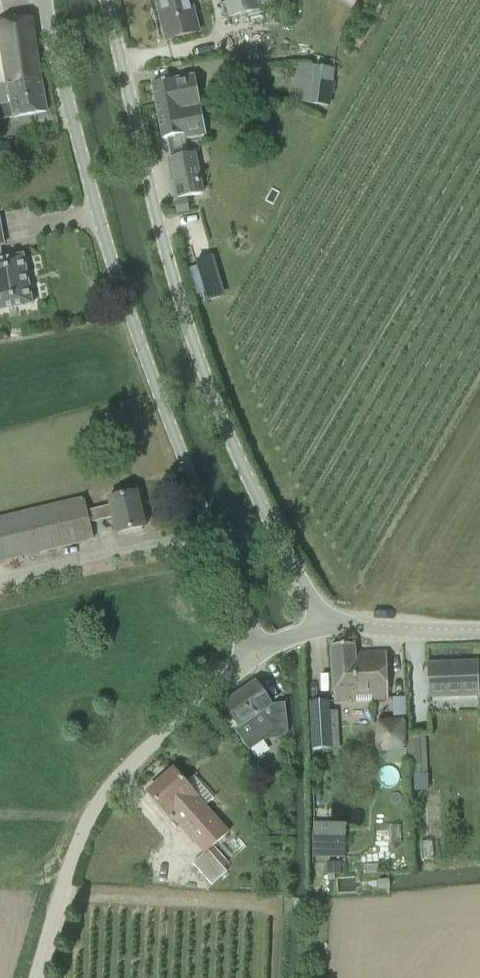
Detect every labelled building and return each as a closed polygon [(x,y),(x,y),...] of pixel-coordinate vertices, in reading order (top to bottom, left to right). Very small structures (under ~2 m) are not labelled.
[(201,32),(193,0),(157,0),(167,40),(201,32)] [(259,7),(274,3),(273,0),(224,0),(229,19),(260,11),(259,7)] [(13,118),(14,119),(48,113),(42,80),(33,19),(0,24),(0,120),(13,118)] [(310,67),(306,104),(329,107),(334,70),(310,67)] [(178,78),(153,83),(157,106),(173,102),(175,110),(192,108),(201,107),(195,76),(178,79),(178,78)] [(173,102),(157,106),(163,139),(165,139),(169,159),(168,159),(176,198),(200,193),(192,154),(187,155),(186,139),(206,135),(201,107),(192,108),(175,110),(173,102)] [(189,211),(187,202),(176,205),(178,213),(189,211)] [(32,303),(23,254),(2,258),(0,245),(3,244),(0,225),(0,309),(32,303)] [(197,266),(187,268),(195,295),(205,292),(208,301),(225,296),(213,256),(195,261),(197,266)] [(107,499),(109,506),(88,511),(84,497),(0,518),(0,563),(95,540),(91,523),(112,518),(116,535),(132,531),(133,534),(142,531),(142,529),(146,528),(137,492),(107,499)] [(334,702),(388,699),(386,652),(356,653),(356,645),(331,646),(334,702)] [(478,696),(477,670),(477,663),(429,665),(430,697),(478,696)] [(256,682),(223,704),(239,727),(235,729),(249,750),(266,739),(264,737),(275,730),(280,738),(288,732),(285,704),(272,705),(256,682)] [(332,750),(329,702),(311,703),(314,751),(332,750)] [(376,720),(375,750),(405,750),(406,720),(376,720)] [(411,772),(429,772),(428,733),(410,734),(411,772)] [(194,777),(186,784),(173,770),(170,773),(168,772),(161,778),(163,780),(148,793),(172,820),(173,819),(204,853),(193,863),(212,885),(227,872),(208,850),(228,832),(206,807),(214,799),(194,777)] [(313,856),(347,857),(347,822),(313,821),(313,856)] [(327,863),(329,875),(341,874),(341,862),(327,863)]
